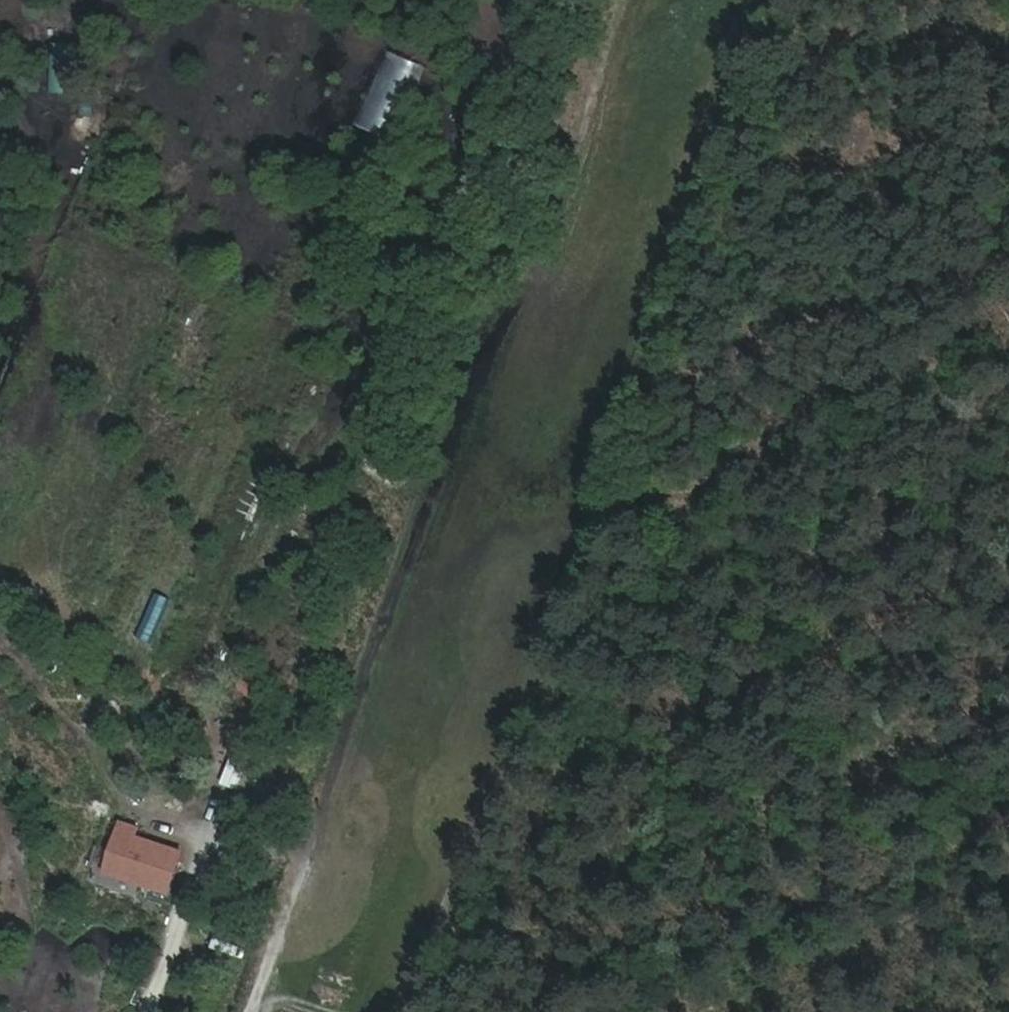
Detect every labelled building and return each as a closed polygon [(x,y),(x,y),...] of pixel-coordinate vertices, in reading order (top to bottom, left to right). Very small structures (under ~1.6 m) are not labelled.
[(506,0),(488,0),(484,29),(501,31),(506,0)] [(352,123),(385,138),(419,64),(385,49),(352,123)] [(453,131),(458,118),(440,112),(436,126),(453,131)] [(113,825),(98,875),(167,897),(183,846),(113,825)]
